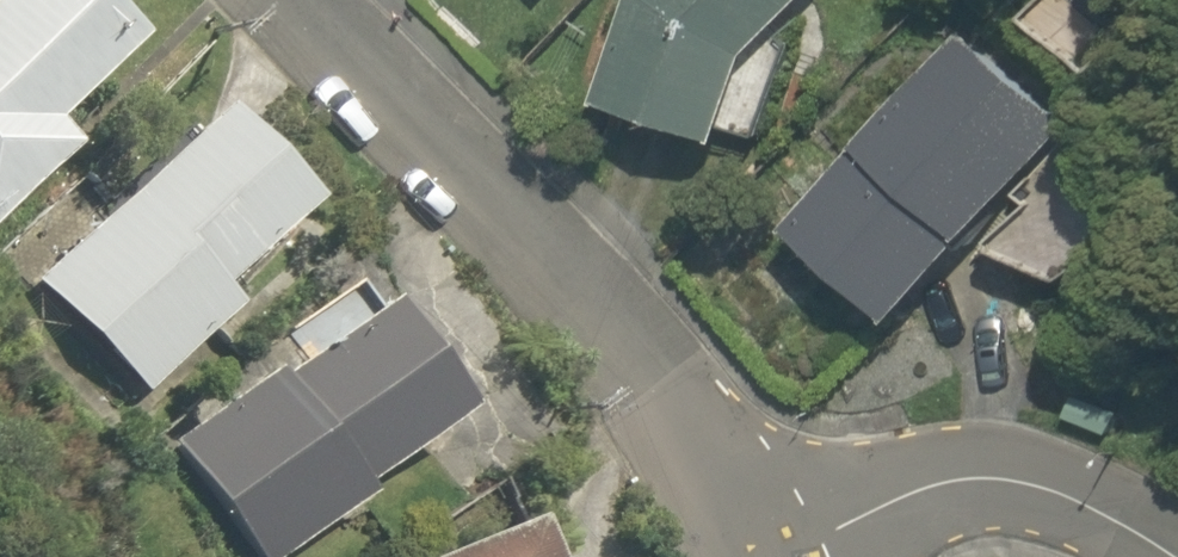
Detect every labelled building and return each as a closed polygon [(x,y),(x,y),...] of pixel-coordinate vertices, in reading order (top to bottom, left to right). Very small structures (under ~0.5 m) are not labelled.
[(70,144),(47,122),(131,38),(93,0),(0,0),(0,214),(70,144)] [(732,135),(758,50),(805,0),(638,0),(609,97),(732,135)] [(798,223),(903,315),(1074,120),(967,28),(798,223)] [(29,281),(138,393),(229,305),(212,288),(299,203),(207,109),(29,281)] [(252,556),(275,556),(361,494),(356,486),(459,411),(378,300),(275,375),(270,368),(168,443),(252,556)] [(1068,415),(1109,432),(1118,411),(1077,394),(1068,415)] [(520,519),(432,556),(536,556),(520,519)]
